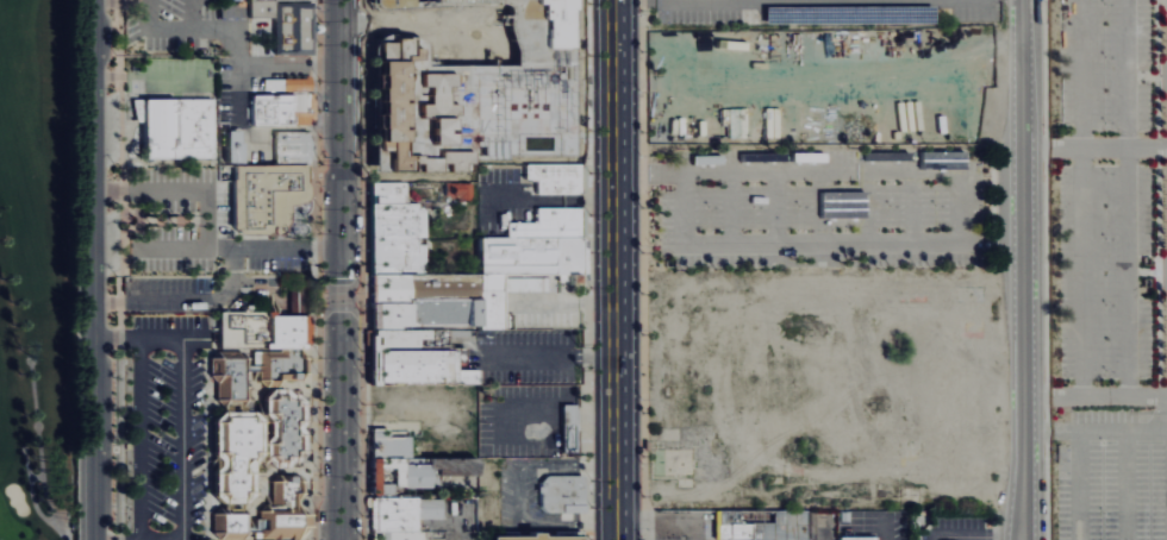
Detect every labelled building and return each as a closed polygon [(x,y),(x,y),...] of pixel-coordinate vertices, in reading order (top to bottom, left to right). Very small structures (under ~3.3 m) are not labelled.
[(310,4),(311,56),(274,56),(274,19),(249,19),(249,4),(310,4)] [(378,171),(422,171),(422,165),(471,165),(471,70),(423,70),(423,45),(404,45),(405,35),(379,35),(378,171)] [(261,80),(261,90),(310,90),(310,80),(275,80),(261,80)] [(891,92),(892,105),(917,105),(916,91),(891,92)] [(250,96),(250,126),(273,126),(314,125),(314,95),(260,96),(250,96)] [(208,101),(210,159),(141,161),(139,124),(133,124),(130,101),(208,101)] [(231,128),(230,162),(245,162),(245,129),(231,128)] [(273,165),(273,131),(297,131),(305,133),(310,145),(310,156),(307,165),(304,165),(273,165)] [(230,167),(231,169),(231,232),(235,232),(238,234),(243,237),(274,234),(280,232),(286,221),(287,214),(286,205),(301,203),(305,200),(307,193),(306,187),(304,181),(304,165),(273,165),(230,167)] [(472,183),(448,182),(447,197),(472,197),(472,183)] [(369,276),(368,183),(408,183),(408,207),(424,207),(424,276),(369,276)] [(475,238),(474,276),(474,302),(474,329),(501,329),(501,276),(557,276),(556,284),(581,284),(581,239),(475,238)] [(370,303),(369,276),(424,276),(474,276),(474,302),(370,303)] [(474,329),(474,302),(370,303),(370,331),(474,329)] [(219,352),(218,313),(310,313),(310,344),(291,344),(291,351),(219,352)] [(366,352),(366,331),(370,331),(474,329),(474,352),(467,352),(366,352)] [(213,383),(220,383),(220,413),(211,422),(211,497),(217,503),(217,539),(302,539),(310,530),(308,515),(297,504),(297,495),(304,495),(304,482),(297,477),(276,477),(270,484),(270,507),(262,507),(255,516),(245,516),(241,508),(251,496),(250,465),(258,456),(257,422),(250,412),(251,379),(298,381),(306,375),(306,360),(300,351),(291,351),(219,352),(213,351),(213,383)] [(367,384),(475,385),(475,370),(467,370),(467,352),(366,352),(367,384)] [(261,400),(261,416),(267,423),(267,437),(263,442),(263,459),(270,470),(281,470),(301,452),(300,406),(280,391),(269,391),(261,400)] [(372,459),(372,432),(385,431),(385,438),(408,438),(410,459),(372,459)] [(368,500),(367,459),(372,459),(410,459),(474,458),(474,477),(426,478),(426,491),(399,491),(399,500),(368,500)] [(581,514),(547,514),(539,509),(539,483),(545,477),(581,477),(581,514)] [(368,533),(368,500),(399,500),(416,500),(416,533),(368,533)] [(713,511),(713,529),(726,529),(726,539),(804,539),(804,511),(713,511)]
